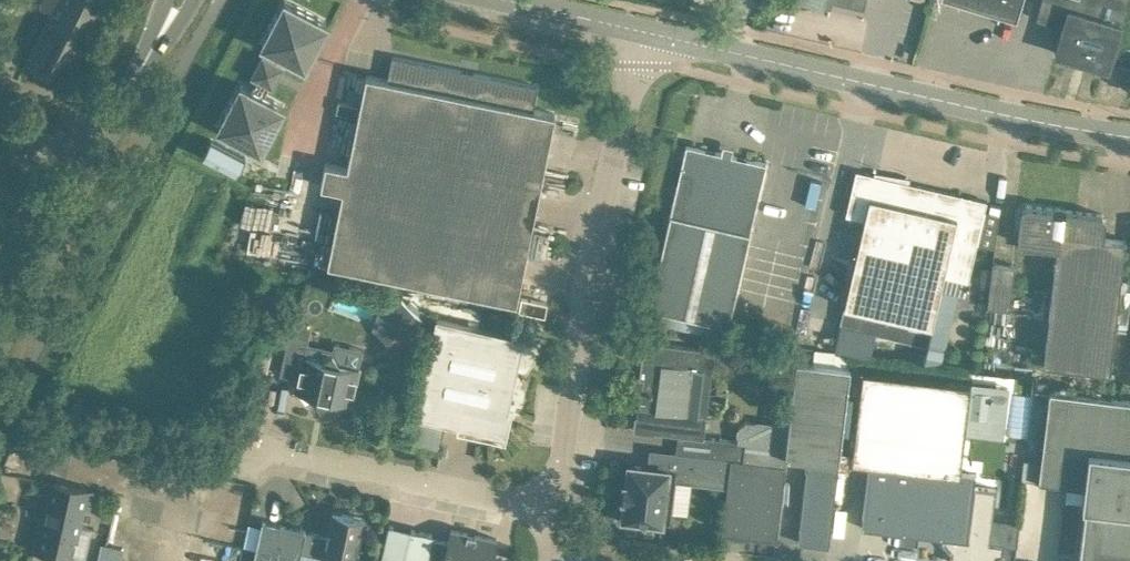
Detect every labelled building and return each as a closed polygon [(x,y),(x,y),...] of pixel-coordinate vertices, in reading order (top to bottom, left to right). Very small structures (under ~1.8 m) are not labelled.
[(46,72),(65,82),(107,0),(57,0),(26,62),(46,72)] [(280,8),(279,8),(266,32),(267,32),(262,41),(272,46),(271,47),(273,48),(268,58),(263,56),(253,75),(258,78),(252,87),(250,86),(250,87),(241,83),(236,92),(235,91),(222,115),(223,116),(219,125),(228,130),(227,131),(255,146),(256,145),(261,147),(266,138),(267,139),(279,115),(278,114),(283,105),(274,100),(274,99),(264,94),(269,84),(272,86),(283,66),(279,64),(285,54),(295,60),(296,59),(305,64),(310,55),(323,31),(322,31),(327,21),(318,17),(318,16),(294,3),(294,4),(287,0),(284,0),(280,8)] [(1017,17),(1022,0),(960,0),(1017,17)] [(1054,52),(1108,68),(1109,63),(1114,64),(1119,46),(1115,44),(1127,7),(1105,0),(1088,0),(1084,12),(1068,7),(1054,52)] [(342,190),(327,264),(517,302),(555,113),(533,109),(538,86),(392,56),(388,79),(366,75),(347,167),(325,162),(321,185),(342,190)] [(210,137),(201,154),(237,172),(245,156),(210,137)] [(648,307),(670,312),(728,325),(766,163),(686,144),(648,307)] [(922,185),(909,182),(909,180),(874,174),(856,170),(851,191),(846,214),(864,218),(844,305),(840,323),(928,343),(941,289),(964,295),(965,288),(967,288),(969,278),(987,200),(922,185)] [(1021,244),(1057,248),(1060,249),(1064,213),(1052,212),(1052,207),(1026,204),(1022,207),(1018,240),(1021,244)] [(1060,249),(1057,248),(1043,363),(1109,371),(1125,239),(1103,236),(1106,217),(1102,213),(1066,209),(1065,213),(1064,213),(1060,249)] [(988,306),(1009,308),(1015,266),(993,263),(993,268),(991,280),(991,284),(988,306)] [(982,267),(980,283),(991,284),(991,280),(993,268),(982,267)] [(400,298),(372,329),(397,351),(425,320),(422,318),(426,313),(411,300),(407,304),(400,298)] [(414,415),(480,430),(481,430),(485,430),(489,430),(491,429),(493,429),(497,427),(498,426),(501,423),(503,421),(504,420),(505,418),(506,416),(506,414),(507,412),(513,384),(521,373),(528,377),(530,374),(523,370),(533,352),(522,345),(524,336),(502,331),(436,316),(414,415)] [(287,347),(304,351),(309,326),(292,323),(287,347)] [(644,430),(678,434),(703,438),(715,349),(644,341),(639,378),(642,378),(637,416),(646,417),(644,430)] [(302,355),(295,388),(315,393),(315,396),(319,402),(324,404),(331,399),(332,397),(352,401),(356,379),(359,368),(363,349),(335,342),(334,348),(332,353),(322,359),(302,355)] [(785,456),(787,456),(808,459),(799,536),(804,543),(823,545),(830,540),(839,462),(850,366),(797,360),(797,359),(788,426),(786,447),(785,456)] [(1004,543),(1016,544),(1019,522),(992,519),(996,488),(974,485),(975,473),(959,471),(964,432),(970,381),(862,368),(852,459),(870,461),(864,505),(862,527),(945,537),(945,541),(951,549),(949,560),(1002,560),(1002,559),(1003,559),(1004,555),(1002,555),(1004,543)] [(970,381),(964,432),(1002,437),(1008,386),(970,381)] [(1041,458),(1038,480),(1084,486),(1082,503),(1085,504),(1078,560),(1129,560),(1129,400),(1049,390),(1041,458)] [(710,456),(786,465),(787,456),(785,456),(786,447),(788,426),(771,424),(753,422),(745,422),(740,426),(738,441),(713,437),(710,456)] [(620,503),(618,519),(635,522),(636,518),(671,522),(676,480),(727,487),(721,532),(720,532),(720,534),(723,534),(723,533),(729,534),(729,536),(746,538),(746,536),(775,540),(775,541),(777,541),(778,538),(777,538),(786,465),(710,456),(684,452),(682,470),(629,463),(626,482),(624,482),(622,497),(624,497),(624,504),(620,503)] [(52,473),(68,476),(70,459),(55,456),(52,473)] [(39,524),(34,547),(56,552),(71,556),(87,559),(98,512),(82,508),(87,489),(77,487),(54,482),(44,525),(39,524)] [(365,518),(333,511),(327,535),(305,531),(306,530),(262,520),(257,542),(253,560),(298,560),(301,551),(328,557),(328,560),(355,560),(365,518)] [(494,552),(497,538),(451,528),(448,541),(431,537),(432,533),(389,523),(381,560),(426,560),(427,557),(442,560),(492,560),(494,552)] [(123,548),(105,545),(102,560),(98,559),(97,560),(121,560),(123,548)]
